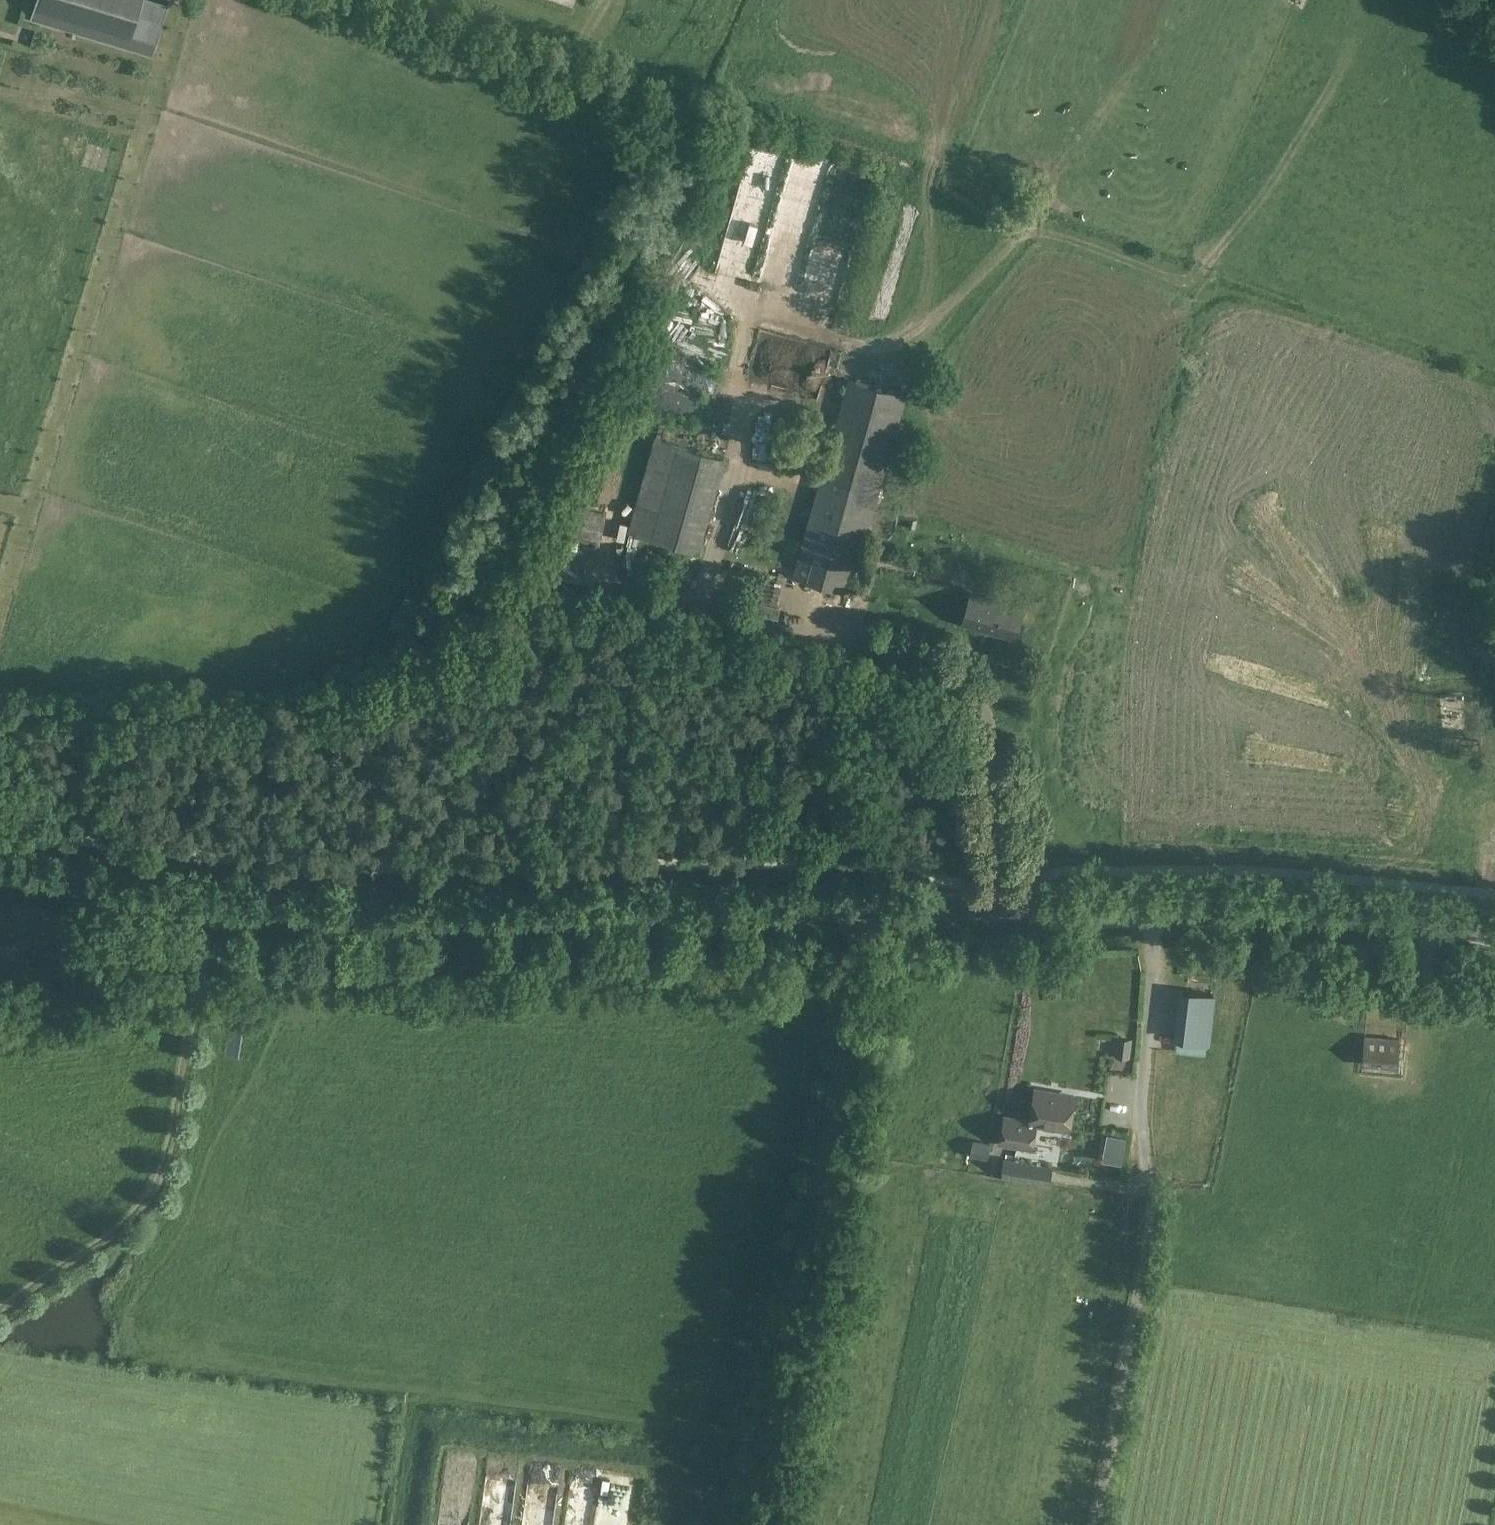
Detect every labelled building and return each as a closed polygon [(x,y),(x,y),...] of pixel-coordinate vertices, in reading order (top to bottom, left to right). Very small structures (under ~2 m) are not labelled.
[(31,19),(129,49),(144,0),(37,0),(31,19)] [(849,376),(793,574),(851,590),(907,392),(849,376)] [(653,402),(673,408),(679,390),(658,383),(653,402)] [(630,529),(701,547),(725,453),(654,435),(630,529)] [(616,469),(600,465),(593,496),(609,499),(616,469)] [(579,513),(569,513),(569,527),(605,529),(606,501),(580,500),(579,513)] [(971,593),(963,621),(1013,634),(1021,606),(971,593)] [(1212,992),(1181,988),(1175,1035),(1206,1039),(1212,992)] [(1400,1040),(1364,1037),(1362,1065),(1397,1068),(1400,1040)] [(1208,1041),(1178,1038),(1177,1050),(1207,1053),(1208,1041)] [(1131,1041),(1116,1039),(1114,1056),(1129,1058),(1131,1041)] [(1028,1120),(1028,1121),(1034,1122),(1068,1128),(1073,1095),(1034,1088),(1028,1120)] [(1028,1120),(1003,1116),(999,1141),(1030,1146),(1034,1122),(1028,1121),(1028,1120)] [(974,1140),(971,1156),(988,1158),(990,1143),(974,1140)] [(1006,1158),(1003,1175),(1050,1182),(1052,1166),(1006,1158)]
